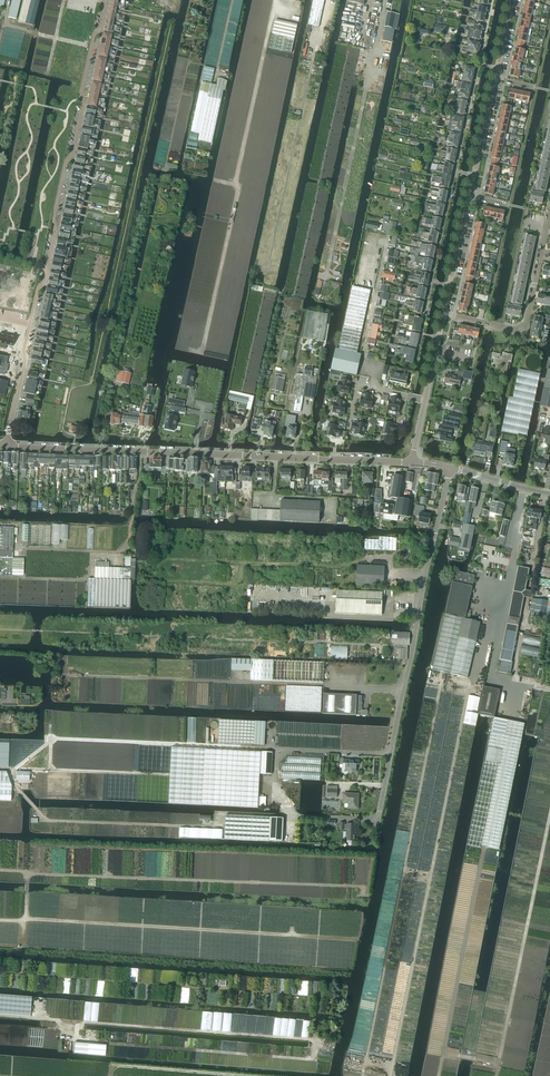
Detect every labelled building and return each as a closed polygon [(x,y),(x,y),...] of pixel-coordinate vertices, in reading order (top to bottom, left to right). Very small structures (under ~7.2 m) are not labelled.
[(8,17),(16,19),(20,0),(12,0),(8,17)] [(25,24),(33,25),(39,0),(31,0),(25,24)] [(325,0),(314,0),(308,24),(319,27),(325,0)] [(526,1),(524,8),(533,9),(534,3),(526,1)] [(470,9),(469,12),(486,15),(487,13),(488,12),(488,10),(488,9),(488,8),(479,6),(478,11),(477,11),(470,9)] [(524,8),(523,14),(531,16),(533,9),(524,8)] [(388,12),(385,26),(389,27),(397,29),(400,14),(388,12)] [(476,20),(485,22),(486,21),(486,19),(486,18),(486,15),(469,12),(469,14),(473,15),(472,16),(477,17),(476,20)] [(523,14),(521,21),(530,23),(531,16),(523,14)] [(106,20),(105,26),(119,29),(119,27),(116,26),(113,25),(114,22),(106,20)] [(276,20),(269,48),(291,53),(297,25),(276,20)] [(521,21),(520,27),(528,29),(532,30),(532,27),(533,23),(530,23),(521,21)] [(435,30),(434,32),(435,32),(441,33),(441,31),(442,32),(443,26),(436,25),(435,30)] [(470,29),(469,31),(482,34),(483,31),(484,30),(484,29),(484,28),(484,27),(475,25),(474,30),(470,29)] [(520,27),(518,34),(527,36),(528,29),(520,27)] [(472,39),(481,41),(481,40),(482,39),(482,38),(482,37),(482,34),(469,31),(468,33),(467,39),(472,40),(472,39)] [(103,33),(102,39),(110,41),(110,42),(114,43),(118,43),(118,41),(116,41),(110,39),(111,35),(103,33)] [(517,41),(519,41),(525,43),(527,36),(518,34),(517,41)] [(461,49),(461,51),(461,52),(462,53),(463,54),(469,55),(469,52),(478,54),(478,53),(479,52),(480,50),(479,49),(480,43),(469,41),(468,46),(467,46),(465,46),(464,46),(463,47),(462,48),(461,49)] [(100,45),(99,50),(107,52),(108,52),(113,53),(114,53),(115,51),(108,50),(109,47),(100,45)] [(516,49),(514,56),(523,57),(525,50),(523,50),(517,49),(516,48),(516,49)] [(514,56),(513,63),(521,64),(523,57),(514,56)] [(98,58),(96,64),(108,66),(109,64),(105,63),(106,60),(98,58)] [(513,63),(511,70),(520,71),(521,64),(513,63)] [(205,66),(201,81),(212,83),(215,69),(205,66)] [(465,70),(464,74),(474,76),(475,72),(474,72),(475,69),(465,67),(464,69),(465,70)] [(95,69),(94,75),(109,78),(110,75),(109,75),(106,75),(106,76),(103,75),(103,74),(103,71),(95,69)] [(511,70),(510,77),(518,79),(520,71),(511,70)] [(462,81),(472,83),(472,80),(473,80),(474,76),(464,74),(463,78),(462,78),(462,81)] [(210,84),(200,133),(199,140),(212,143),(223,90),(225,91),(227,81),(218,79),(217,85),(211,84),(210,84)] [(423,86),(433,88),(434,82),(424,80),(423,86)] [(92,82),(91,88),(99,90),(103,91),(105,92),(105,89),(104,88),(103,89),(100,88),(100,84),(92,82)] [(202,82),(191,131),(200,133),(210,84),(202,82)] [(462,86),(461,90),(471,93),(472,89),(471,88),(471,85),(461,83),(461,86),(462,86)] [(458,97),(468,99),(469,96),(470,96),(471,93),(461,90),(460,95),(459,95),(458,97)] [(511,90),(509,98),(513,99),(515,100),(517,91),(511,90)] [(517,91),(515,100),(522,101),(524,93),(517,91)] [(524,93),(522,101),(529,103),(531,94),(524,93)] [(90,94),(88,99),(100,102),(101,99),(97,98),(98,96),(90,94)] [(450,103),(449,105),(466,109),(467,106),(468,105),(468,104),(468,103),(468,102),(459,100),(458,104),(450,103)] [(456,114),(465,116),(465,115),(466,114),(466,113),(466,112),(466,111),(466,109),(449,105),(448,107),(452,108),(457,109),(456,114)] [(503,105),(501,112),(510,114),(511,107),(507,106),(503,105)] [(501,112),(500,118),(508,120),(510,114),(501,112)] [(85,115),(84,120),(99,124),(99,121),(98,121),(93,120),(94,117),(85,115)] [(451,115),(449,122),(463,125),(464,121),(463,121),(464,118),(455,116),(451,115)] [(500,118),(498,125),(507,127),(508,120),(500,118)] [(84,120),(82,126),(94,128),(95,125),(97,126),(98,126),(99,124),(84,120)] [(449,122),(448,129),(451,130),(461,132),(461,129),(463,129),(463,125),(449,122)] [(498,125),(497,132),(505,133),(507,127),(498,125)] [(82,127),(81,133),(89,135),(89,136),(96,138),(97,136),(93,135),(94,129),(82,127)] [(451,135),(450,139),(460,142),(461,137),(460,136),(461,134),(451,132),(450,135),(451,135)] [(497,132),(495,138),(504,140),(505,133),(497,132)] [(80,136),(79,142),(96,145),(96,142),(89,141),(90,138),(80,136)] [(495,138),(494,145),(503,147),(504,140),(495,138)] [(448,146),(458,148),(458,146),(459,146),(460,142),(450,139),(449,144),(448,143),(448,146)] [(79,142),(78,148),(87,150),(87,147),(95,148),(96,145),(79,142)] [(494,145),(493,151),(501,153),(503,147),(494,145)] [(441,150),(440,154),(456,157),(456,154),(457,155),(458,151),(457,151),(448,149),(448,152),(441,150)] [(491,158),(492,158),(499,160),(500,160),(500,156),(502,156),(503,154),(501,153),(493,151),(491,158)] [(446,161),(454,163),(455,162),(456,163),(456,160),(455,159),(456,157),(440,154),(437,153),(436,156),(440,157),(446,158),(446,161)] [(76,157),(75,157),(75,159),(75,160),(75,162),(84,164),(84,163),(87,164),(88,161),(85,160),(85,158),(76,156),(76,157)] [(540,171),(549,173),(549,171),(549,163),(542,161),(540,171)] [(490,166),(489,173),(498,175),(499,168),(498,168),(491,166),(490,166)] [(435,167),(434,170),(436,171),(443,172),(442,175),(451,177),(451,176),(452,176),(452,174),(452,173),(452,171),(437,168),(435,167)] [(540,171),(538,181),(547,183),(549,173),(540,171)] [(489,173),(487,180),(496,182),(497,179),(500,179),(501,176),(498,175),(489,173)] [(71,177),(70,183),(79,185),(80,181),(83,182),(88,183),(88,180),(71,177)] [(432,179),(431,182),(434,183),(441,184),(440,187),(448,189),(449,188),(449,187),(450,185),(449,185),(450,183),(435,180),(434,180),(432,179)] [(487,180),(486,187),(495,189),(496,182),(487,180)] [(538,181),(536,193),(538,194),(544,195),(544,192),(546,192),(546,188),(547,183),(538,181)] [(70,184),(68,190),(77,192),(78,189),(82,190),(84,190),(85,190),(85,188),(70,184)] [(486,187),(484,194),(493,196),(495,189),(486,187)] [(429,193),(447,197),(447,195),(448,194),(448,193),(448,192),(448,191),(439,189),(439,192),(432,191),(429,190),(429,193)] [(68,191),(67,198),(76,200),(76,196),(80,197),(83,197),(84,198),(84,195),(83,195),(68,191)] [(532,192),(530,202),(536,203),(538,194),(536,193),(532,192)] [(437,201),(445,203),(446,202),(447,200),(446,199),(447,197),(429,193),(428,193),(428,196),(431,197),(437,198),(437,201)] [(538,194),(536,203),(542,204),(544,195),(538,194)] [(66,199),(65,205),(74,207),(75,204),(81,205),(83,206),(83,203),(66,199)] [(65,206),(63,213),(72,215),(73,211),(76,212),(77,209),(65,206)] [(426,207),(425,210),(426,210),(435,212),(434,215),(443,217),(443,216),(443,215),(444,214),(444,212),(444,211),(428,207),(426,207)] [(485,207),(483,216),(487,217),(490,217),(492,209),(485,207)] [(492,209),(490,217),(496,219),(498,210),(492,209)] [(498,210),(496,219),(503,220),(505,212),(498,210)] [(63,215),(61,221),(70,223),(72,217),(63,215)] [(423,221),(422,224),(425,225),(432,226),(431,229),(439,231),(440,230),(441,228),(440,227),(441,225),(425,222),(425,221),(423,221)] [(61,223),(60,229),(73,232),(72,233),(75,233),(76,230),(69,228),(70,225),(61,223)] [(477,223),(475,229),(484,231),(485,224),(481,224),(477,223)] [(475,229),(474,236),(482,238),(484,231),(475,229)] [(59,232),(58,235),(59,236),(59,237),(68,239),(69,234),(73,234),(73,233),(75,234),(75,233),(72,233),(60,230),(59,230),(59,232)] [(428,243),(437,245),(437,244),(437,243),(438,241),(437,240),(438,239),(422,235),(422,238),(429,240),(428,243)] [(474,236),(472,242),(481,244),(482,238),(474,236)] [(525,241),(525,245),(534,247),(535,239),(536,238),(527,236),(525,241)] [(58,238),(56,244),(65,246),(66,244),(67,240),(59,238),(58,238)] [(472,242),(471,249),(479,251),(481,244),(472,242)] [(417,246),(416,249),(417,249),(435,253),(435,251),(436,250),(436,249),(436,247),(428,245),(420,243),(419,246),(418,246),(417,246)] [(525,245),(514,294),(524,295),(534,247),(525,245)] [(56,247),(54,255),(67,258),(68,253),(69,253),(70,248),(62,247),(62,248),(56,247)] [(416,249),(414,256),(415,256),(418,256),(419,252),(425,254),(425,257),(434,259),(434,258),(434,257),(435,255),(434,255),(435,253),(417,249),(416,249)] [(471,249),(469,256),(478,257),(479,251),(471,249)] [(389,250),(388,256),(397,259),(399,252),(389,250)] [(54,255),(52,262),(61,264),(62,260),(70,262),(71,259),(54,255)] [(469,256),(468,262),(477,264),(478,257),(469,256)] [(415,260),(414,263),(432,266),(432,265),(433,264),(433,262),(433,261),(433,260),(424,259),(416,257),(415,260)] [(468,262),(467,269),(475,271),(477,264),(468,262)] [(52,263),(51,269),(60,271),(61,267),(64,268),(67,269),(67,266),(64,266),(52,263)] [(413,263),(412,265),(413,266),(416,266),(418,267),(422,270),(430,272),(431,271),(432,269),(431,268),(432,266),(414,263),(413,263)] [(466,276),(473,277),(474,277),(475,271),(467,269),(465,275),(466,276)] [(51,271),(49,277),(58,279),(59,275),(65,277),(66,274),(51,271)] [(419,285),(427,286),(428,285),(429,283),(428,282),(429,280),(410,276),(409,276),(408,279),(413,280),(419,282),(419,285)] [(49,278),(48,284),(56,286),(57,282),(63,284),(65,284),(65,282),(49,278)] [(465,283),(463,290),(472,292),(473,285),(472,285),(465,283)] [(46,292),(56,294),(57,291),(61,292),(62,289),(47,286),(46,291),(46,292)] [(353,286),(339,350),(357,353),(371,290),(353,286)] [(407,290),(426,294),(426,292),(427,291),(427,290),(427,289),(427,288),(418,286),(418,289),(406,287),(406,290),(407,290)] [(416,298),(425,300),(425,299),(426,297),(425,296),(426,294),(407,290),(406,293),(416,295),(416,298)] [(463,290),(461,297),(470,299),(472,292),(463,290)] [(45,294),(44,300),(55,302),(56,300),(52,299),(52,296),(45,294)] [(514,294),(512,306),(515,307),(521,308),(521,305),(522,305),(523,297),(524,295),(514,294)] [(536,303),(543,305),(545,296),(538,294),(536,303)] [(461,297),(460,304),(469,306),(470,299),(461,297)] [(467,313),(469,306),(460,304),(458,311),(467,313)] [(413,312),(421,314),(422,313),(423,311),(422,310),(423,308),(407,305),(407,308),(413,309),(413,312)] [(508,305),(506,314),(513,316),(515,307),(512,306),(508,305)] [(43,307),(41,313),(56,316),(56,313),(49,312),(50,308),(50,307),(43,306),(43,307)] [(515,307),(513,316),(520,317),(521,311),(522,308),(521,308),(515,307)] [(307,311),(303,338),(324,342),(328,314),(307,311)] [(535,316),(533,323),(542,325),(543,318),(546,319),(547,315),(539,313),(539,317),(535,316)] [(403,319),(402,322),(421,326),(423,319),(415,317),(414,322),(403,319)] [(40,321),(39,324),(39,325),(39,326),(48,328),(49,323),(52,324),(53,322),(42,320),(40,320),(40,321)] [(412,331),(420,332),(421,326),(402,322),(402,324),(413,327),(412,331)] [(533,323),(531,329),(544,332),(540,331),(542,325),(533,323)] [(459,328),(458,334),(461,334),(461,338),(460,342),(463,343),(465,335),(467,327),(460,325),(459,328)] [(467,327),(465,335),(469,336),(468,340),(467,340),(467,341),(466,344),(470,344),(470,340),(471,337),(473,328),(467,327)] [(473,328),(471,337),(478,338),(480,330),(473,328)] [(529,336),(538,338),(539,334),(546,336),(547,333),(544,332),(531,329),(529,336)] [(398,334),(398,337),(399,337),(404,338),(407,339),(418,341),(419,334),(411,333),(409,333),(408,333),(408,337),(407,336),(399,335),(398,334)] [(5,350),(6,345),(12,347),(15,337),(14,337),(0,334),(0,348),(5,350)] [(35,339),(35,340),(46,342),(46,338),(47,336),(37,334),(36,338),(35,339)] [(409,342),(409,346),(417,348),(418,341),(407,339),(404,338),(403,341),(409,342)] [(34,347),(42,349),(44,344),(45,345),(45,346),(49,347),(50,344),(46,343),(35,341),(34,346),(34,347)] [(397,350),(396,353),(400,354),(415,357),(416,350),(401,347),(400,351),(397,350)] [(33,350),(32,356),(40,357),(41,352),(45,353),(45,351),(33,348),(33,349),(33,350)] [(339,350),(337,349),(335,349),(331,370),(357,375),(361,354),(357,353),(339,350)] [(395,353),(395,355),(400,357),(406,358),(405,362),(413,364),(415,357),(400,354),(396,353),(395,353)] [(495,358),(493,364),(494,363),(502,365),(499,377),(499,378),(505,379),(509,361),(510,362),(511,362),(513,355),(512,355),(504,353),(503,357),(499,357),(500,354),(493,353),(492,358),(495,358)] [(32,357),(30,362),(44,365),(46,366),(46,365),(47,360),(46,360),(32,357)] [(305,367),(304,375),(311,376),(313,368),(305,367)] [(501,431),(502,432),(527,437),(540,374),(519,369),(513,397),(509,396),(501,431)] [(540,406),(549,408),(549,369),(548,369),(540,406)] [(185,370),(182,386),(191,388),(195,372),(185,370)] [(131,374),(127,373),(118,371),(116,382),(128,385),(131,374)] [(446,374),(444,383),(459,386),(461,378),(471,380),(473,373),(469,372),(469,374),(458,371),(457,377),(452,375),(446,374)] [(390,381),(406,385),(408,376),(402,374),(392,372),(390,381)] [(296,374),(293,395),(296,395),(294,411),(301,412),(303,397),(314,398),(317,377),(311,376),(304,375),(296,374)] [(340,382),(339,382),(337,391),(348,393),(350,385),(349,384),(350,381),(349,380),(349,377),(342,376),(340,382)] [(274,377),(272,390),(283,392),(283,387),(281,386),(282,378),(274,377)] [(26,383),(25,386),(35,389),(36,384),(40,385),(40,381),(36,380),(36,382),(27,380),(26,380),(27,380),(26,382),(26,383)] [(23,393),(34,395),(35,389),(25,386),(24,390),(23,393)] [(229,393),(228,400),(248,405),(249,398),(239,396),(229,393)] [(371,408),(373,399),(372,399),(372,396),(371,396),(371,395),(364,394),(363,397),(362,397),(361,401),(360,402),(359,403),(360,404),(360,406),(371,408)] [(33,404),(35,397),(26,395),(25,402),(33,404)] [(388,409),(399,412),(401,403),(400,403),(400,400),(399,400),(399,399),(391,397),(391,401),(390,400),(388,409)] [(335,403),(333,411),(344,414),(346,405),(345,405),(345,402),(338,400),(337,401),(336,400),(336,403),(335,403)] [(140,415),(139,427),(140,428),(142,428),(144,427),(145,427),(148,405),(144,405),(143,414),(144,415),(144,416),(140,415)] [(15,420),(16,420),(16,422),(19,423),(19,422),(20,421),(25,422),(27,422),(27,421),(27,419),(29,420),(29,419),(30,416),(30,415),(28,415),(30,408),(26,407),(25,411),(23,410),(23,409),(18,408),(18,411),(17,411),(17,412),(17,416),(16,416),(16,420),(15,420)] [(115,424),(119,425),(121,410),(118,409),(117,412),(118,413),(118,414),(111,413),(111,417),(110,417),(110,419),(110,424),(111,425),(113,426),(114,424),(115,424)] [(121,422),(129,423),(131,413),(122,412),(121,422)] [(131,413),(129,423),(138,424),(139,414),(135,414),(131,413)] [(439,425),(437,435),(440,435),(439,440),(441,440),(445,441),(452,443),(453,438),(451,438),(453,429),(458,430),(461,416),(453,414),(449,413),(448,418),(447,417),(444,417),(444,418),(442,426),(439,425)] [(221,422),(220,427),(221,427),(224,428),(224,429),(232,430),(233,423),(241,425),(242,418),(235,416),(227,414),(225,423),(222,422),(221,422)] [(168,415),(165,429),(174,431),(175,425),(176,425),(175,425),(176,422),(177,422),(176,422),(177,417),(168,415)] [(287,415),(285,426),(288,427),(287,438),(288,439),(290,439),(291,438),(295,439),(297,424),(295,424),(293,424),(293,425),(291,425),(291,423),(292,422),(293,418),(293,416),(287,415)] [(259,425),(260,419),(253,418),(251,429),(256,430),(257,425),(259,425)] [(265,430),(264,436),(272,437),(274,427),(275,427),(276,422),(271,421),(271,423),(266,422),(266,425),(262,425),(262,429),(265,430)] [(394,424),(385,422),(383,434),(391,436),(392,434),(399,436),(401,427),(394,425),(394,424)] [(352,431),(352,432),(355,433),(355,434),(363,436),(366,425),(357,423),(357,424),(353,423),(352,431)] [(327,435),(336,437),(336,436),(339,437),(341,429),(340,429),(341,428),(338,427),(338,426),(329,424),(327,435)] [(472,449),(475,450),(474,455),(479,456),(479,454),(480,455),(482,441),(474,439),(472,449)] [(479,454),(479,456),(484,457),(485,454),(492,456),(494,444),(482,442),(482,441),(480,455),(479,454)] [(502,441),(499,452),(505,453),(505,454),(504,458),(504,459),(503,464),(503,465),(503,464),(508,465),(508,466),(513,467),(513,466),(515,456),(515,455),(514,455),(515,450),(509,449),(507,448),(508,442),(502,441)] [(534,468),(542,469),(542,468),(544,469),(544,470),(545,470),(546,462),(548,462),(548,463),(549,455),(545,454),(543,461),(536,459),(534,468)] [(156,474),(156,468),(162,468),(161,474),(166,474),(166,473),(166,467),(162,467),(162,458),(157,458),(156,456),(153,456),(152,457),(152,458),(152,460),(150,460),(150,464),(146,464),(145,471),(149,472),(149,474),(156,474)] [(166,467),(166,473),(168,473),(169,470),(174,470),(175,459),(174,460),(168,460),(168,459),(167,459),(167,465),(166,467)] [(174,470),(174,471),(186,471),(186,474),(188,474),(188,468),(188,460),(182,460),(180,460),(178,459),(176,459),(175,459),(174,470)] [(189,468),(188,468),(188,474),(190,474),(190,473),(192,473),(192,472),(197,472),(197,473),(201,473),(201,466),(197,466),(197,459),(192,459),(192,460),(189,460),(189,468)] [(202,473),(210,474),(210,466),(211,461),(210,461),(209,461),(206,461),(202,461),(202,466),(202,473)] [(214,486),(214,491),(217,491),(217,484),(217,482),(225,482),(226,467),(223,467),(223,466),(220,466),(220,467),(219,467),(219,475),(217,475),(214,474),(214,479),(214,484),(214,486)] [(226,467),(225,482),(233,482),(233,476),(232,476),(233,467),(231,467),(231,466),(228,466),(228,467),(226,467)] [(252,479),(253,479),(253,472),(253,471),(250,471),(250,468),(243,468),(242,472),(240,472),(240,481),(246,481),(246,478),(249,478),(252,478),(252,479)] [(253,472),(253,479),(256,480),(256,478),(265,478),(265,480),(270,480),(270,469),(256,468),(256,472),(253,472)] [(280,478),(287,478),(287,481),(290,481),(290,478),(291,478),(291,470),(290,470),(290,471),(288,471),(288,470),(281,469),(280,478)] [(304,484),(304,480),(305,480),(305,471),(297,470),(297,475),(297,476),(297,480),(301,480),(301,484),(304,484)] [(342,479),(342,489),(346,489),(347,473),(340,473),(340,471),(335,471),(335,483),(340,483),(341,479),(342,479)] [(329,472),(322,472),(322,481),(321,481),(321,485),(328,485),(328,491),(332,491),(333,481),(329,481),(329,472)] [(368,487),(369,483),(372,483),(372,474),(367,474),(367,473),(364,472),(364,474),(363,474),(363,482),(364,482),(364,486),(368,487)] [(424,490),(430,492),(433,474),(427,473),(425,483),(424,490)] [(433,474),(430,492),(434,492),(436,485),(437,486),(439,475),(433,474)] [(376,504),(374,512),(379,513),(384,514),(383,519),(397,521),(398,515),(409,517),(412,501),(401,499),(405,478),(405,477),(394,475),(394,476),(390,497),(397,499),(396,507),(394,507),(394,506),(389,505),(388,505),(386,505),(381,504),(381,505),(376,504)] [(459,485),(457,494),(457,497),(462,498),(461,500),(467,501),(468,495),(465,494),(466,486),(459,485)] [(467,501),(465,513),(471,514),(472,508),(471,508),(472,503),(476,503),(479,489),(472,488),(469,502),(467,501)] [(420,504),(427,505),(428,505),(429,501),(429,499),(421,497),(420,504)] [(281,510),(259,509),(258,519),(258,520),(319,523),(320,502),(281,500),(281,510)] [(502,517),(505,505),(492,502),(490,511),(482,509),(481,515),(489,517),(489,516),(489,513),(502,517)] [(429,524),(429,525),(431,515),(423,514),(424,507),(416,505),(414,516),(419,517),(418,522),(423,523),(423,525),(424,527),(427,527),(428,527),(429,524)] [(530,521),(533,522),(532,529),(535,510),(533,509),(533,508),(530,508),(529,509),(529,508),(527,517),(530,517),(530,521)] [(535,510),(532,529),(536,530),(537,525),(536,525),(537,521),(537,519),(541,519),(542,511),(541,511),(541,510),(538,509),(538,510),(535,510)] [(459,547),(470,549),(473,534),(475,527),(475,526),(468,525),(470,517),(464,516),(463,524),(464,524),(463,524),(463,529),(459,547)] [(504,519),(499,536),(505,537),(505,536),(509,521),(504,519)] [(1,562),(1,574),(23,575),(23,558),(12,558),(12,553),(13,527),(0,527),(0,562),(1,562)] [(365,539),(364,549),(396,551),(397,538),(379,537),(379,540),(365,539)] [(450,537),(449,545),(459,547),(460,539),(450,537)] [(95,562),(94,579),(131,580),(135,580),(136,559),(130,559),(131,556),(124,556),(124,566),(131,567),(131,568),(112,568),(108,567),(109,562),(95,562)] [(357,565),(356,585),(384,586),(385,566),(357,565)] [(509,616),(520,618),(524,596),(522,593),(525,590),(529,568),(518,566),(509,616)] [(453,579),(453,582),(445,614),(432,669),(468,678),(480,622),(465,619),(473,586),(472,586),(475,575),(458,571),(456,580),(453,579)] [(88,579),(87,606),(130,608),(131,580),(94,579),(88,579)] [(337,591),(336,613),(381,615),(382,593),(337,591)] [(537,599),(534,616),(545,617),(548,601),(537,599)] [(507,624),(502,649),(514,651),(518,626),(520,618),(509,616),(507,624)] [(315,640),(324,640),(325,635),(320,635),(320,632),(315,632),(315,640)] [(392,645),(408,645),(409,645),(409,633),(393,632),(392,645)] [(331,645),(331,659),(347,659),(348,646),(331,645)] [(395,648),(394,659),(407,660),(408,649),(395,648)] [(231,670),(252,671),(252,660),(232,659),(231,670)] [(324,663),(252,660),(252,671),(251,680),(323,683),(324,663)] [(498,671),(508,673),(508,675),(510,675),(510,672),(511,672),(513,662),(501,660),(500,667),(499,666),(498,671)] [(478,713),(478,714),(494,717),(500,689),(484,686),(478,713)] [(324,693),(323,713),(367,715),(368,710),(361,710),(362,696),(357,695),(324,693)] [(466,712),(463,724),(475,726),(478,714),(466,712)] [(484,761),(467,845),(481,848),(481,847),(499,850),(522,736),(525,724),(494,718),(491,730),(488,744),(485,761),(484,761)] [(219,720),(218,743),(254,745),(255,721),(219,720)] [(255,721),(254,745),(264,745),(265,722),(255,721)] [(170,777),(169,803),(202,804),(204,779),(205,749),(172,747),(170,777)] [(205,749),(202,804),(258,807),(260,774),(261,752),(205,749)] [(261,752),(260,774),(271,775),(273,752),(261,752)] [(359,760),(343,760),(343,764),(346,764),(345,771),(356,771),(357,765),(359,765),(359,760)] [(11,786),(6,772),(0,771),(0,801),(11,801),(11,786)] [(327,797),(337,797),(337,789),(327,789),(327,797)] [(350,803),(350,808),(357,808),(358,794),(344,794),(343,802),(350,803)] [(226,815),(225,839),(269,841),(270,817),(226,815)] [(270,817),(269,841),(283,842),(284,818),(270,817)] [(347,829),(346,840),(355,840),(356,824),(347,824),(347,825),(344,825),(344,823),(340,823),(340,830),(344,830),(344,829),(347,829)] [(30,1016),(32,997),(0,995),(0,1014),(30,1016)] [(32,1007),(40,1007),(41,1001),(41,999),(33,998),(32,1007)] [(75,1042),(74,1053),(105,1056),(106,1045),(75,1042)]
